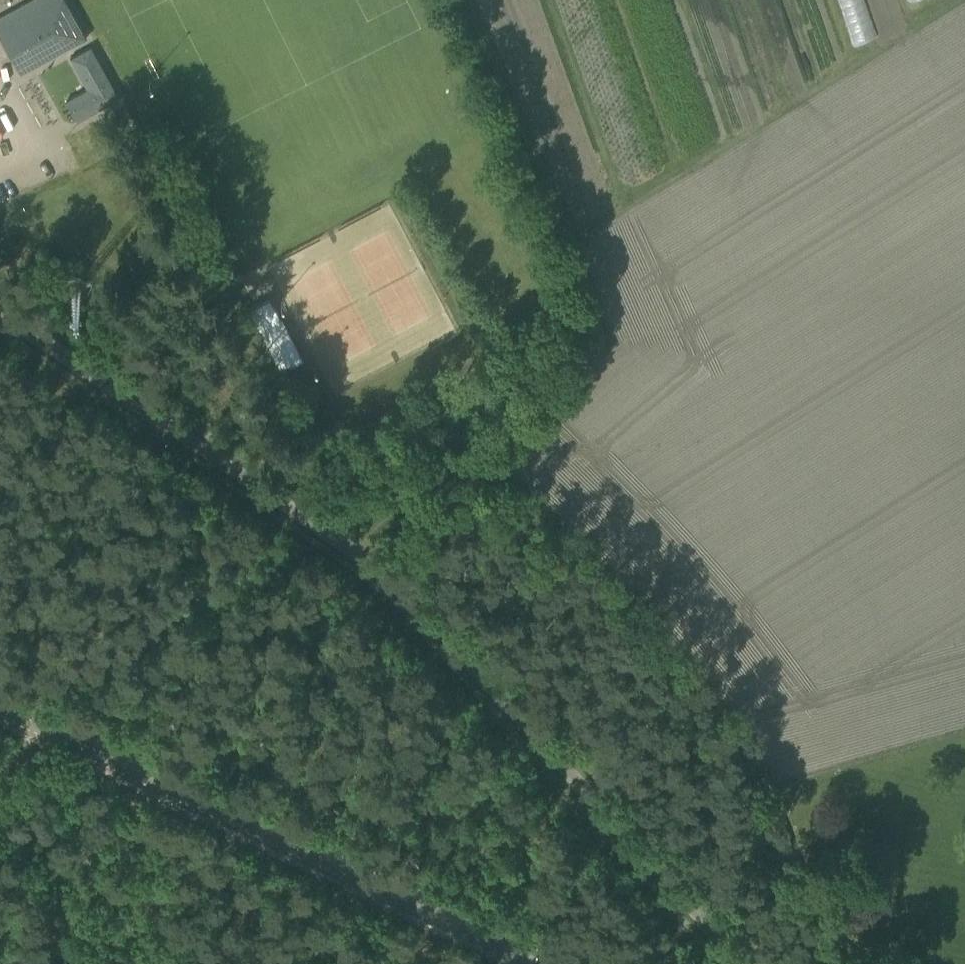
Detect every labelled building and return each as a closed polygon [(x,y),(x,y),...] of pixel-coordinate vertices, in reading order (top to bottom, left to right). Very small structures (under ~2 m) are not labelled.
[(0,16),(0,36),(21,74),(86,37),(66,0),(30,0),(0,16)] [(87,88),(66,100),(77,121),(120,97),(92,45),(70,57),(87,88)] [(259,304),(248,310),(259,331),(280,321),(281,320),(270,298),(259,304)] [(285,354),(274,360),(280,370),(291,365),(301,359),(296,348),(285,354)]
